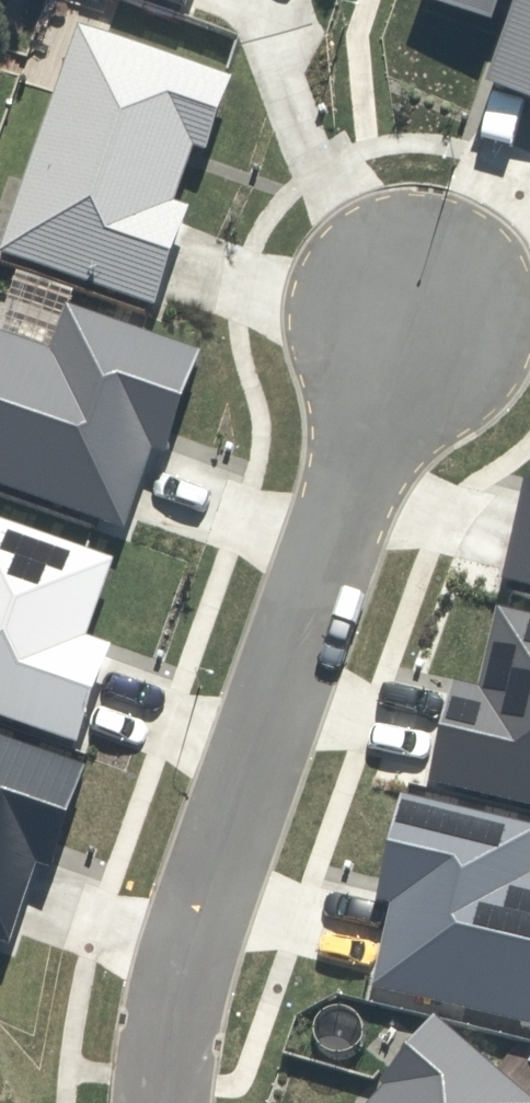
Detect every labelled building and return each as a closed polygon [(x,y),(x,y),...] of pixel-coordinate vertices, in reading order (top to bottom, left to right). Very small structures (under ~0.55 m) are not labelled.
[(511,19),(486,88),(529,104),(529,0),(418,0),(491,26),(495,13),(511,19)] [(74,19),(0,233),(0,250),(151,303),(186,202),(171,197),(189,141),(203,146),(230,73),(221,70),(74,19)] [(91,516),(120,525),(149,446),(160,450),(199,350),(140,329),(64,302),(48,346),(0,329),(0,485),(91,516)] [(529,585),(529,483),(528,482),(505,579),(529,585)] [(73,742),(108,642),(83,633),(110,557),(81,547),(0,519),(0,716),(73,742)] [(427,781),(529,806),(529,618),(498,610),(478,691),(451,685),(427,781)] [(5,939),(33,860),(48,866),(85,762),(0,733),(0,937),(5,939)] [(390,905),(371,988),(529,1026),(529,876),(528,875),(529,867),(529,828),(400,797),(374,902),(390,905)] [(433,1020),(378,1084),(380,1086),(366,1102),(529,1102),(529,1101),(433,1020)]
